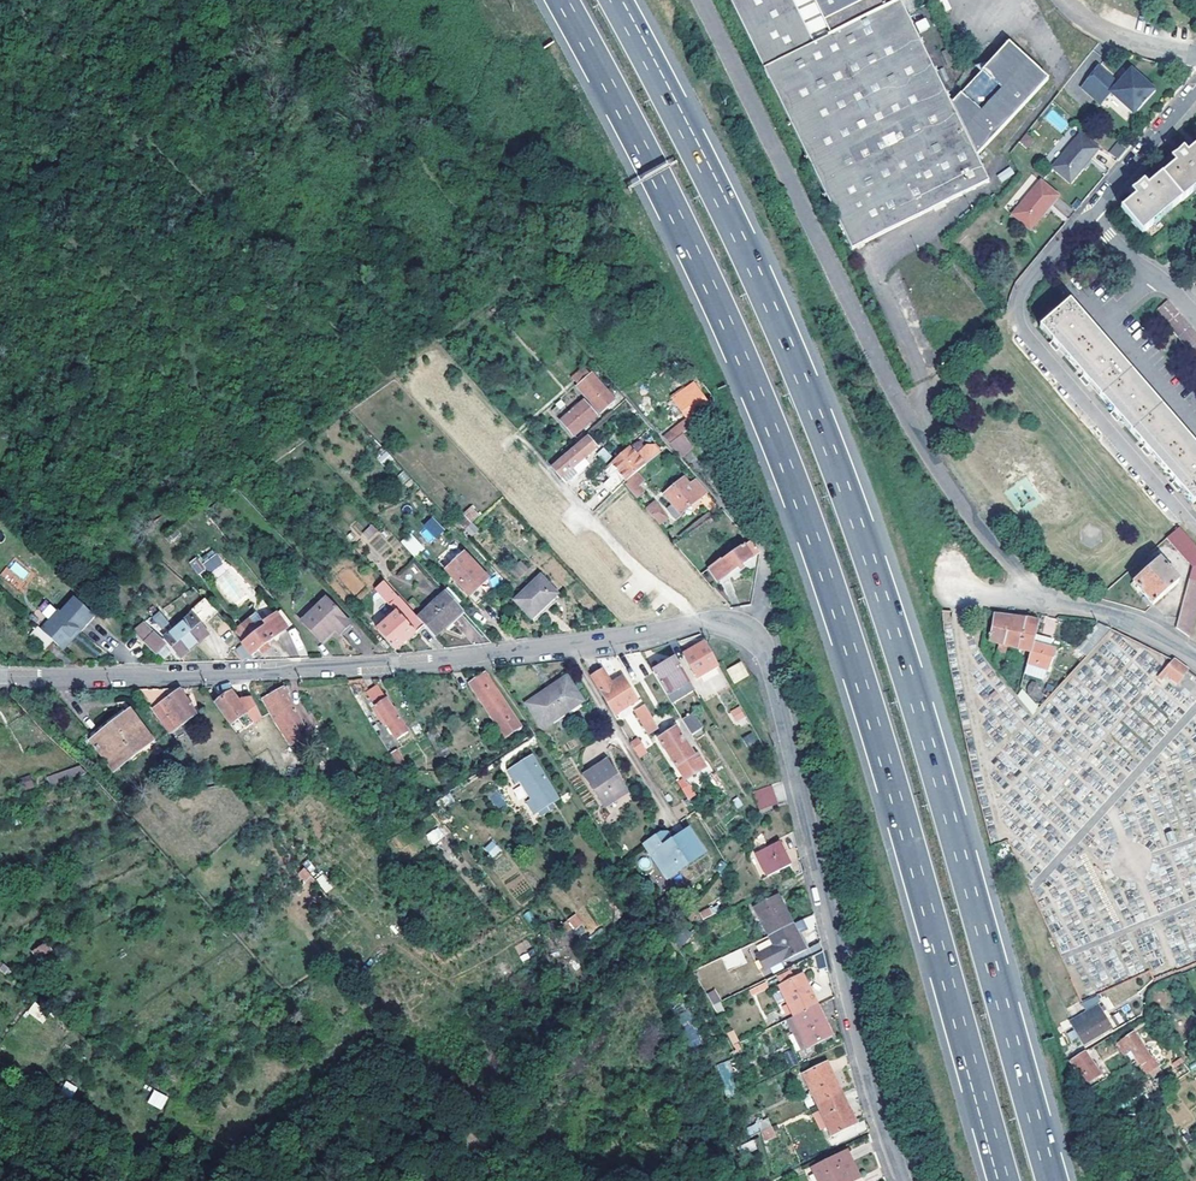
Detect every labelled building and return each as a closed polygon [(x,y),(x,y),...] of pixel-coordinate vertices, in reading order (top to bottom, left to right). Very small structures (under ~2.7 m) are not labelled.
[(752,44),(759,58),(766,72),(807,156),(832,208),(852,248),(882,234),(924,214),(990,183),(975,153),(952,104),(902,0),(731,0),(737,11),(752,44)] [(915,21),(918,31),(929,29),(927,18),(915,21)] [(952,104),(975,153),(1045,81),(1005,49),(982,69),(952,104)] [(1098,70),(1085,86),(1129,121),(1154,90),(1131,71),(1119,86),(1098,70)] [(1052,109),(1044,118),(1062,133),(1069,124),(1052,109)] [(1027,149),(1035,141),(1027,133),(1019,141),(1027,149)] [(1054,166),(1071,182),(1099,149),(1082,134),(1054,166)] [(1118,159),(1126,148),(1117,141),(1109,152),(1118,159)] [(360,153),(368,161),(379,152),(371,143),(360,153)] [(1122,208),(1143,233),(1154,224),(1153,223),(1172,207),(1172,208),(1194,191),(1192,189),(1195,186),(1195,146),(1188,153),(1184,149),(1180,152),(1172,158),(1176,163),(1149,186),(1145,182),(1139,188),(1132,192),(1136,197),(1122,208)] [(997,174),(1000,181),(1015,175),(1012,167),(997,174)] [(1014,213),(1031,228),(1059,196),(1042,180),(1014,213)] [(514,231),(523,223),(516,215),(507,222),(514,231)] [(1166,297),(1154,308),(1195,356),(1195,332),(1166,297)] [(1070,300),(1040,326),(1193,502),(1195,500),(1195,446),(1070,300)] [(569,378),(600,412),(608,404),(610,406),(614,403),(612,401),(614,399),(591,373),(588,375),(582,367),(569,378)] [(692,384),(673,398),(685,415),(705,401),(692,384)] [(573,435),(596,416),(582,400),(560,420),(573,435)] [(670,442),(682,433),(702,418),(698,412),(674,429),(674,428),(663,437),(668,443),(670,442)] [(682,433),(670,442),(673,448),(681,456),(692,446),(687,438),(682,433)] [(586,439),(553,467),(561,477),(564,475),(569,481),(578,473),(572,467),(596,447),(588,438),(586,439)] [(627,446),(604,465),(602,468),(608,475),(609,478),(603,482),(611,492),(618,487),(623,483),(639,469),(644,465),(627,446)] [(604,448),(597,453),(605,462),(611,457),(604,448)] [(635,484),(645,475),(639,469),(623,483),(636,497),(642,492),(635,484)] [(666,508),(674,518),(679,513),(680,514),(706,491),(695,480),(690,485),(683,477),(664,494),(672,504),(666,508)] [(664,514),(655,502),(647,509),(657,520),(664,514)] [(716,509),(711,503),(706,507),(712,513),(716,509)] [(471,505),(462,514),(471,523),(480,514),(471,505)] [(443,530),(431,518),(417,531),(429,543),(443,530)] [(1101,540),(1100,529),(1088,523),(1078,531),(1078,544),(1090,549),(1101,540)] [(369,538),(377,530),(371,524),(363,532),(369,538)] [(1188,580),(1178,617),(1191,627),(1195,607),(1195,547),(1182,533),(1178,528),(1166,538),(1187,563),(1192,565),(1188,580)] [(401,541),(414,557),(424,549),(411,533),(401,541)] [(719,580),(758,553),(759,552),(758,551),(750,542),(722,561),(721,559),(709,567),(719,580)] [(461,586),(467,593),(477,583),(480,586),(488,579),(464,554),(447,571),(461,586)] [(198,557),(189,561),(196,575),(204,571),(198,557)] [(205,565),(210,572),(221,564),(215,557),(205,565)] [(31,574),(13,559),(0,574),(18,590),(31,574)] [(1160,559),(1134,581),(1154,604),(1180,582),(1160,559)] [(406,582),(420,571),(412,561),(399,572),(406,582)] [(516,600),(533,617),(557,591),(540,574),(516,600)] [(397,613),(377,630),(394,649),(424,624),(418,618),(407,605),(385,582),(358,602),(361,606),(379,593),(397,613)] [(447,591),(418,618),(424,624),(434,636),(450,622),(449,619),(462,608),(447,591)] [(52,641),(57,646),(67,636),(68,637),(75,629),(77,631),(91,617),(71,598),(58,612),(55,610),(38,628),(52,641)] [(188,619),(207,603),(203,600),(185,615),(188,619)] [(339,635),(349,625),(326,600),(301,622),(321,644),(336,631),(339,635)] [(207,622),(217,614),(207,603),(188,619),(164,639),(180,658),(205,638),(198,629),(207,622)] [(266,625),(243,643),(238,646),(240,650),(244,647),(250,655),(258,649),(262,653),(270,647),(267,643),(275,637),(274,636),(292,623),(281,609),(263,623),(266,625)] [(986,613),(978,612),(977,622),(985,623),(986,613)] [(993,665),(998,671),(1007,645),(1003,644),(1009,616),(993,614),(990,641),(1000,643),(993,665)] [(1009,616),(1003,644),(1007,645),(1018,648),(1026,618),(1009,616)] [(1033,644),(1039,622),(1026,618),(1018,648),(1031,651),(1033,644)] [(163,646),(142,623),(131,630),(154,654),(163,646)] [(1111,629),(1106,625),(1101,624),(1085,640),(1094,648),(1111,629)] [(349,625),(339,635),(342,637),(352,629),(349,625)] [(38,628),(30,636),(44,649),(52,641),(38,628)] [(67,636),(57,646),(60,649),(77,631),(75,629),(68,637),(67,636)] [(700,675),(718,665),(705,642),(684,654),(697,677),(700,675)] [(1054,649),(1033,644),(1031,651),(1026,670),(1046,677),(1054,649)] [(731,674),(743,667),(736,654),(724,662),(731,674)] [(667,694),(691,680),(677,658),(653,672),(667,694)] [(1189,672),(1174,660),(1163,674),(1167,677),(1170,675),(1180,683),(1189,672)] [(615,714),(638,701),(623,677),(611,684),(602,670),(591,677),(599,691),(600,690),(615,714)] [(521,725),(486,673),(469,684),(504,736),(521,725)] [(548,733),(591,708),(593,702),(575,673),(567,678),(581,701),(542,724),(548,733)] [(691,680),(696,689),(700,694),(708,690),(700,675),(697,677),(691,680)] [(581,701),(567,678),(528,701),(542,724),(581,701)] [(691,680),(667,694),(672,703),(696,689),(691,680)] [(285,687),(262,699),(269,714),(276,726),(288,745),(302,738),(296,729),(303,726),(287,694),(289,693),(285,687)] [(408,731),(378,687),(367,693),(375,706),(372,708),(381,720),(383,718),(396,738),(408,731)] [(176,728),(196,715),(176,688),(135,691),(158,722),(166,716),(176,728)] [(1018,697),(1032,715),(1041,705),(1039,701),(1034,705),(1021,688),(1018,697)] [(236,700),(231,693),(221,700),(219,697),(213,701),(230,725),(238,719),(246,729),(262,717),(252,698),(239,699),(237,701),(236,700)] [(92,739),(125,715),(147,743),(155,737),(127,701),(86,731),(92,739)] [(649,734),(660,727),(645,705),(636,710),(647,729),(645,730),(648,735),(649,734)] [(740,718),(746,715),(742,708),(736,711),(740,718)] [(703,729),(693,714),(691,715),(686,718),(683,720),(692,736),(703,729)] [(147,743),(125,715),(92,739),(113,768),(147,743)] [(441,740),(434,728),(426,733),(432,745),(441,740)] [(700,763),(676,728),(670,732),(668,729),(663,732),(665,736),(659,740),(682,775),(700,763)] [(753,732),(742,738),(748,747),(758,740),(753,732)] [(645,748),(639,739),(631,744),(636,753),(645,748)] [(394,760),(401,773),(405,772),(409,771),(412,771),(414,767),(405,751),(398,755),(391,745),(385,748),(394,760)] [(558,798),(532,756),(509,770),(516,782),(521,779),(533,799),(529,802),(536,812),(558,798)] [(608,760),(586,773),(605,804),(627,790),(608,760)] [(700,763),(682,775),(685,779),(703,767),(700,763)] [(286,779),(310,778),(302,766),(284,766),(286,779)] [(516,795),(518,794),(501,767),(496,770),(494,772),(503,785),(512,798),(525,819),(527,818),(532,815),(524,802),(522,804),(516,795)] [(683,790),(694,783),(690,776),(685,779),(678,783),(683,790)] [(458,794),(466,789),(462,782),(453,787),(458,794)] [(752,791),(758,810),(778,804),(771,785),(752,791)] [(506,802),(498,788),(486,796),(495,809),(506,802)] [(524,802),(532,815),(536,812),(529,802),(528,800),(524,802)] [(438,827),(426,836),(433,845),(444,836),(438,827)] [(667,835),(663,835),(661,835),(646,845),(668,878),(704,854),(688,831),(678,838),(672,842),(667,835)] [(674,831),(667,835),(672,842),(678,838),(674,831)] [(483,848),(492,858),(501,850),(492,840),(483,848)] [(779,840),(757,851),(768,874),(790,863),(779,840)] [(324,893),(332,889),(324,873),(316,877),(324,893)] [(771,936),(797,923),(781,891),(755,904),(771,936)] [(715,914),(711,907),(701,913),(704,919),(715,914)] [(576,914),(563,921),(569,932),(582,924),(576,914)] [(808,948),(797,923),(771,936),(775,945),(758,953),(765,967),(782,959),(783,960),(808,948)] [(680,924),(674,931),(671,935),(677,946),(688,932),(680,924)] [(1109,940),(1109,951),(1124,950),(1124,962),(1145,961),(1145,966),(1158,965),(1157,948),(1181,947),(1181,958),(1192,958),(1191,941),(1195,941),(1195,936),(1109,940)] [(46,941),(31,951),(39,963),(54,954),(46,941)] [(721,956),(726,970),(748,962),(743,948),(721,956)] [(794,1015),(817,1005),(802,974),(780,985),(794,1015)] [(714,1013),(723,1011),(717,989),(708,992),(714,1013)] [(1098,1003),(1095,996),(1080,1003),(1083,1010),(1098,1003)] [(43,1022),(48,1014),(32,1004),(27,1013),(43,1022)] [(831,1034),(817,1005),(794,1015),(809,1045),(831,1034)] [(1098,1007),(1073,1021),(1085,1042),(1110,1027),(1098,1007)] [(312,1048),(298,1032),(290,1039),(304,1056),(312,1048)] [(1152,1058),(1135,1033),(1118,1044),(1124,1055),(1132,1050),(1148,1074),(1159,1066),(1153,1057),(1152,1058)] [(1069,1061),(1088,1089),(1104,1080),(1085,1051),(1069,1061)] [(727,1097),(738,1093),(728,1060),(716,1064),(727,1097)] [(818,1104),(841,1093),(826,1062),(802,1073),(818,1104)] [(61,1090),(72,1096),(77,1087),(66,1081),(61,1090)] [(153,1089),(147,1102),(161,1110),(168,1097),(153,1089)] [(855,1122),(841,1093),(818,1104),(832,1133),(855,1122)] [(760,1133),(772,1127),(767,1118),(746,1128),(750,1137),(760,1133)] [(775,1134),(772,1127),(760,1133),(763,1141),(775,1134)] [(753,1140),(741,1145),(745,1153),(757,1148),(753,1140)] [(814,1170),(820,1180),(861,1180),(848,1154),(814,1170)]
